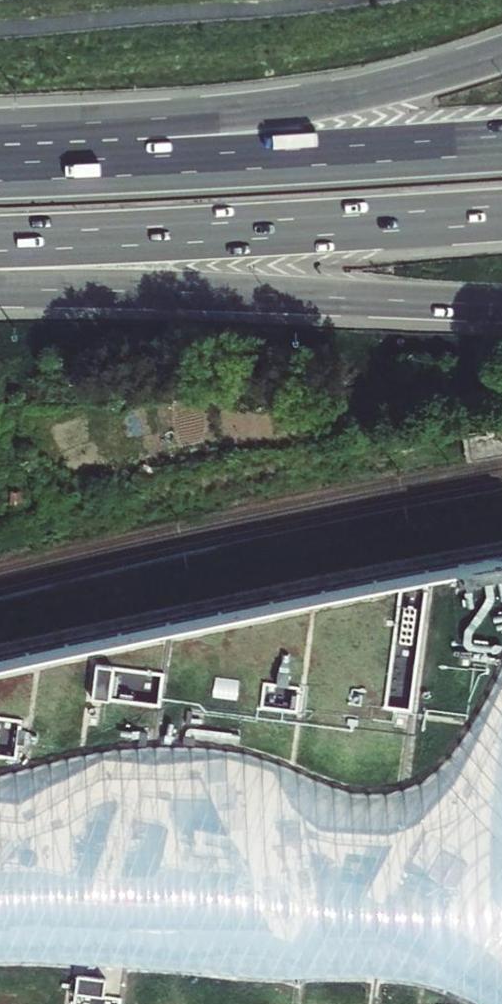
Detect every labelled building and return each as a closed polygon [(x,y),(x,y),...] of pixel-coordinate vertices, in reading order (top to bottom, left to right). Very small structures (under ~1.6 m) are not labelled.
[(467,556),(185,611),(0,652),(0,1003),(501,1003),(501,549),(467,556)]
